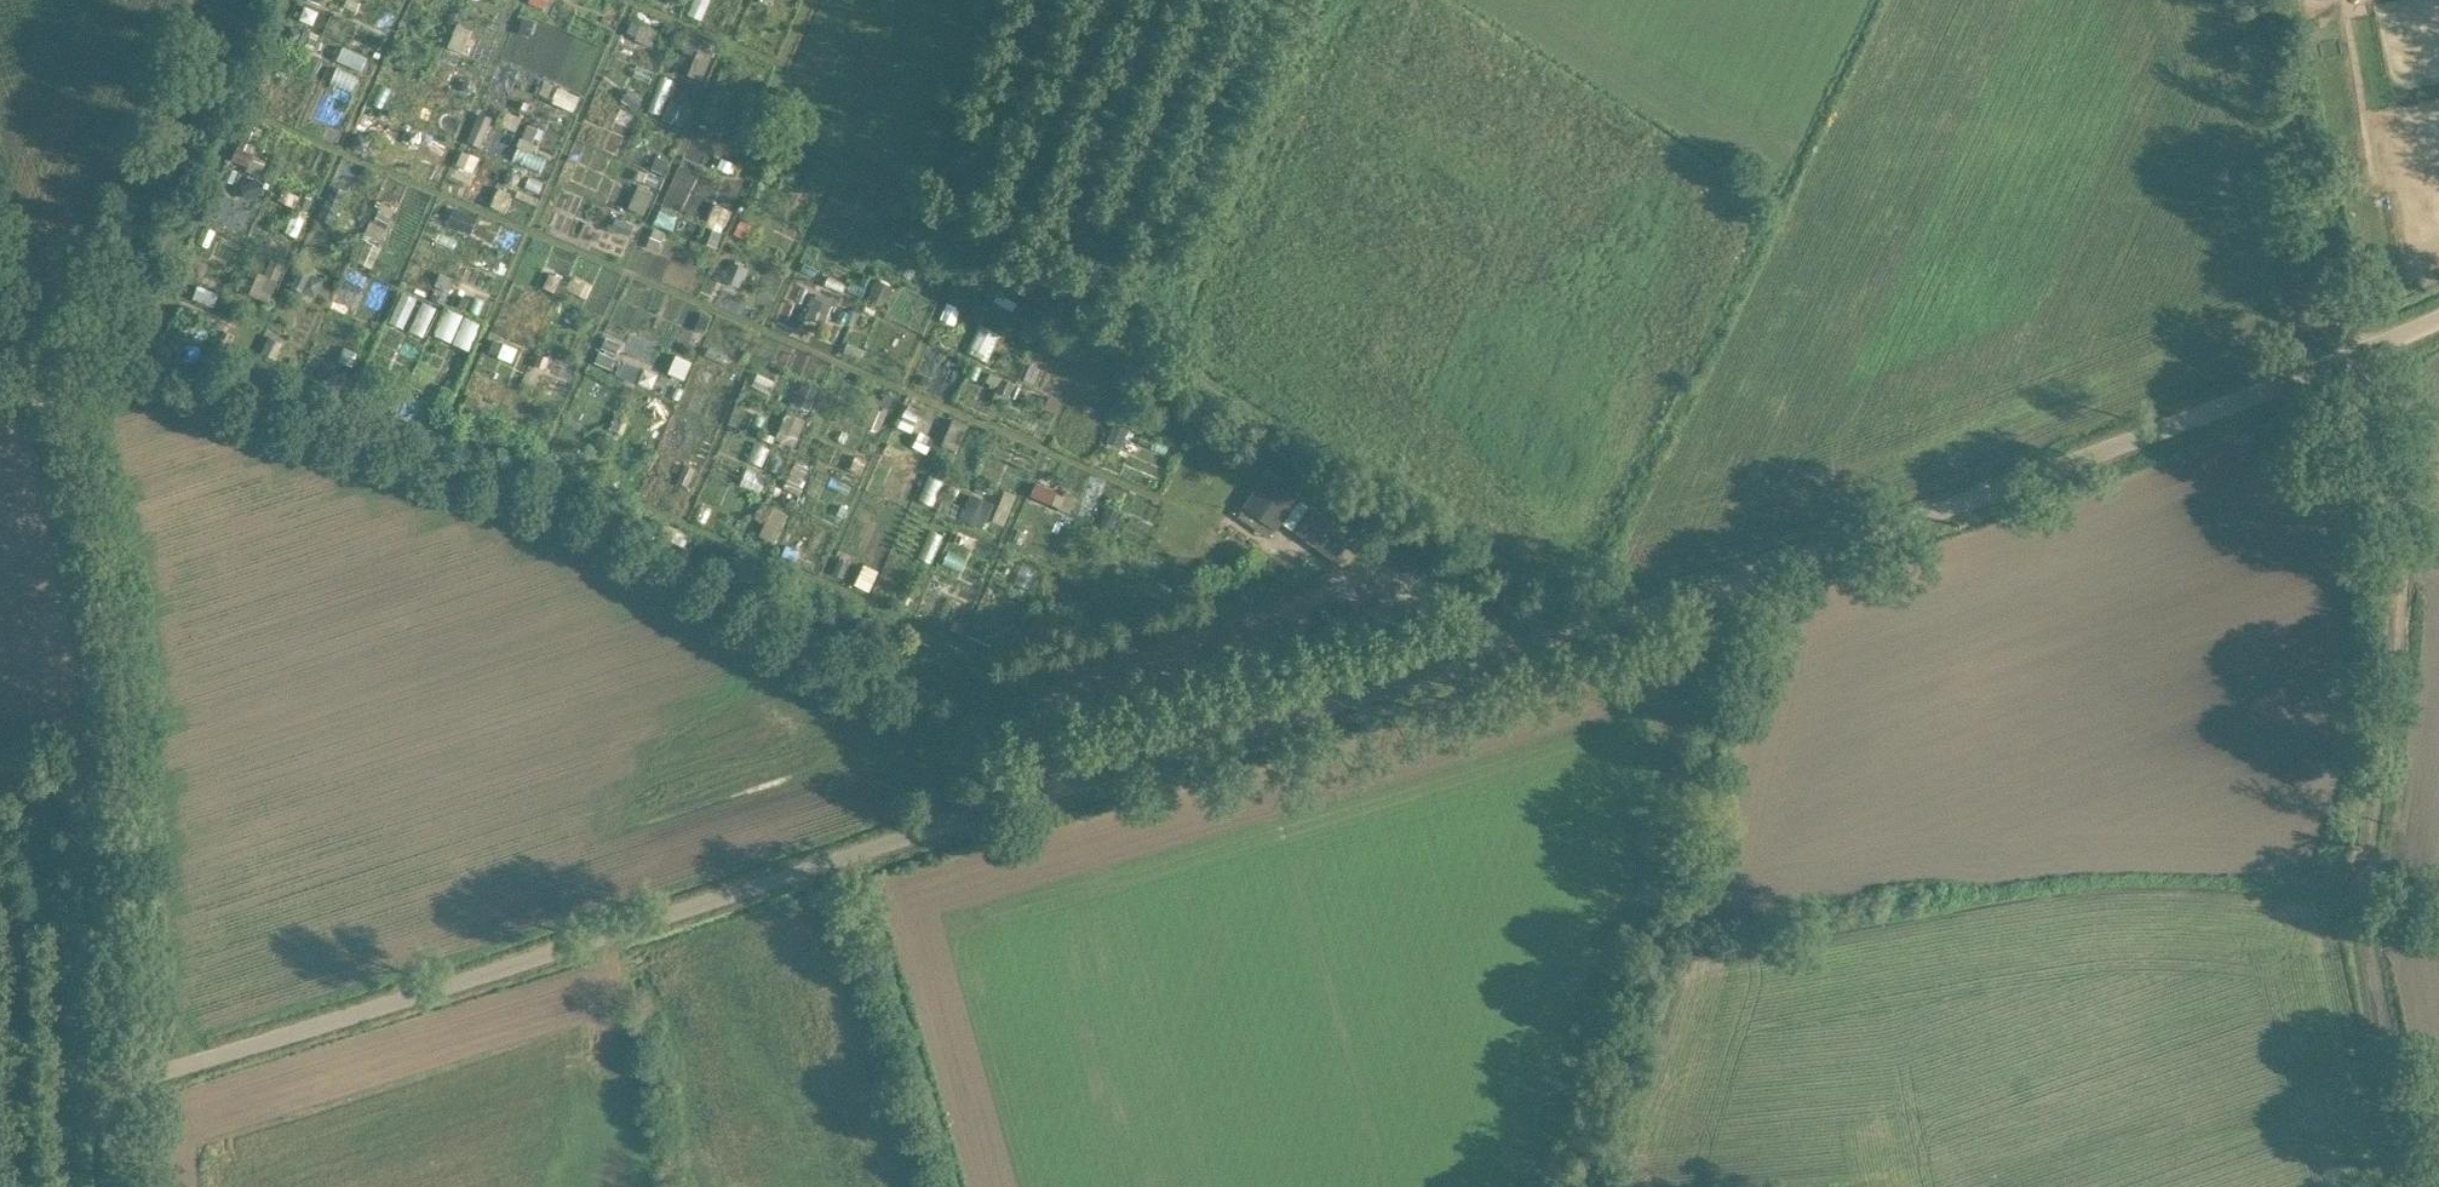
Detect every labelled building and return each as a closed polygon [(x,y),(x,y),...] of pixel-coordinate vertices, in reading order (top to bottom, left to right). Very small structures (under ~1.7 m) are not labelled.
[(271,256),(255,292),(271,299),(287,263),(271,256)] [(404,290),(392,322),(408,328),(420,296),(404,290)] [(423,300),(412,330),(427,335),(438,305),(423,300)] [(437,333),(472,348),(483,322),(448,307),(437,333)] [(989,357),(998,329),(979,322),(969,350),(989,357)] [(799,445),(809,412),(790,406),(780,440),(799,445)] [(946,442),(960,448),(971,424),(957,418),(946,442)] [(1266,474),(1244,506),(1245,506),(1275,528),(1280,522),(1284,524),(1301,499),(1298,497),(1276,481),(1279,476),(1266,466),(1263,471),(1266,474)] [(1036,483),(1031,495),(1052,504),(1057,491),(1036,483)] [(1008,491),(998,519),(1009,522),(1018,495),(1008,491)] [(1065,491),(1058,508),(1069,512),(1076,496),(1065,491)] [(987,526),(997,501),(973,492),(964,517),(987,526)] [(1284,524),(1305,540),(1323,515),(1301,499),(1284,524)] [(1027,509),(1013,539),(1027,546),(1041,516),(1027,509)] [(664,522),(658,535),(685,547),(691,534),(664,522)] [(786,545),(782,555),(794,561),(799,551),(786,545)] [(840,557),(834,573),(843,577),(850,560),(840,557)] [(936,587),(927,610),(949,620),(959,597),(936,587)] [(913,628),(908,641),(928,649),(933,635),(913,628)]
